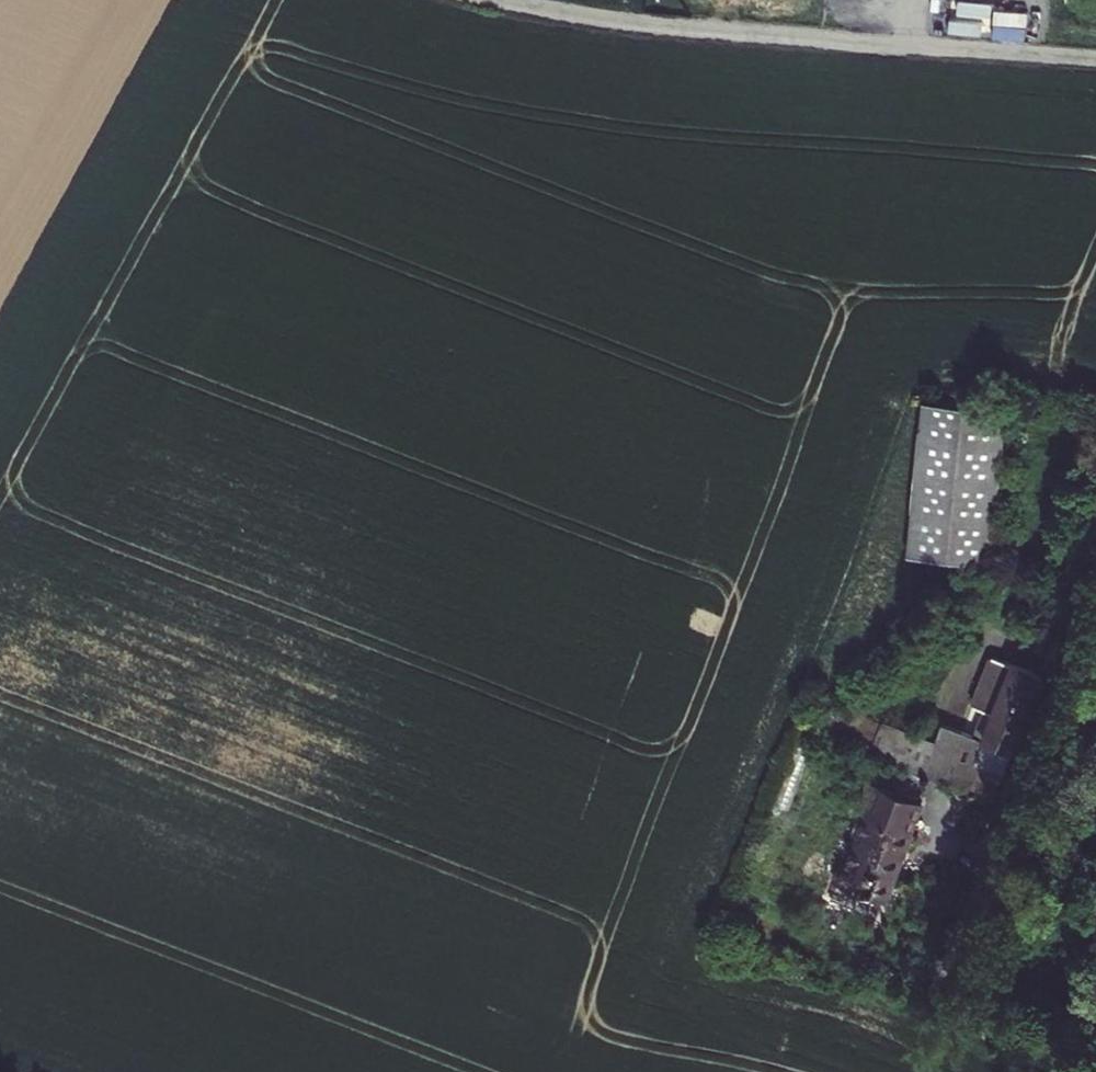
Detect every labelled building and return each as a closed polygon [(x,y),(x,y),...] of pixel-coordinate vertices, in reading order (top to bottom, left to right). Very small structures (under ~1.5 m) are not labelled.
[(986,566),(1001,412),(919,404),(905,557),(986,566)] [(859,753),(971,797),(1001,713),(1015,675),(1004,667),(966,653),(947,702),(969,710),(966,718),(955,714),(948,732),(916,720),(909,739),(870,724),(859,753)] [(866,784),(853,816),(859,819),(827,899),(878,920),(920,806),(866,784)]
